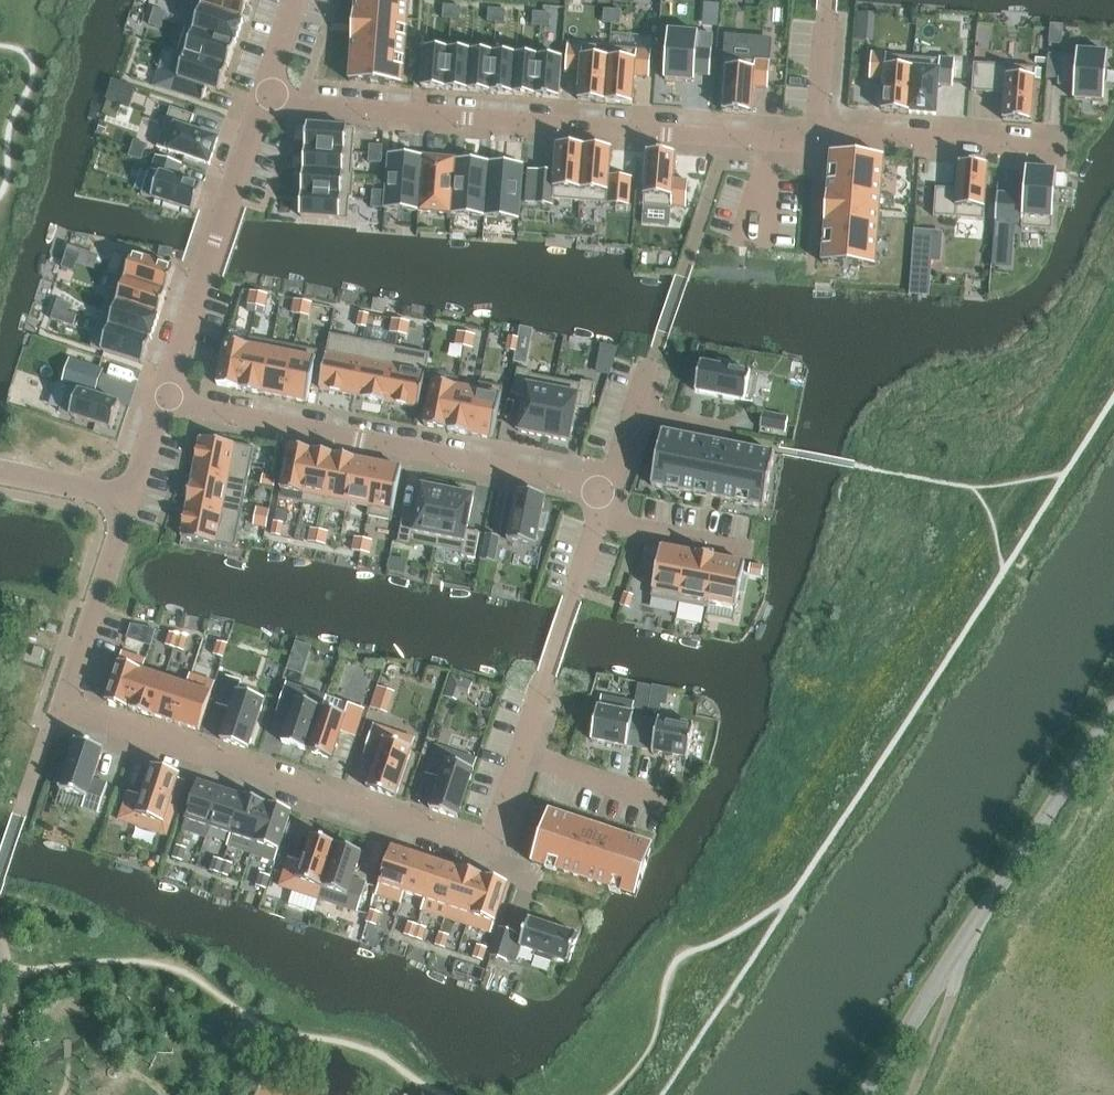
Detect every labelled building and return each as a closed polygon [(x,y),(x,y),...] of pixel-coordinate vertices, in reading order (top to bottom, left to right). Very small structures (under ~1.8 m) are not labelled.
[(191,5),(194,6),(194,5),(244,21),(251,0),(193,0),(191,5)] [(350,82),(403,87),(410,0),(357,0),(350,82)] [(194,6),(186,28),(236,45),(244,21),(194,5),(194,6)] [(444,6),(443,19),(451,19),(453,6),(444,6)] [(453,6),(451,19),(460,20),(461,7),(453,6)] [(155,9),(152,17),(165,21),(167,13),(155,9)] [(489,9),(488,22),(496,23),(497,10),(489,9)] [(604,9),(603,23),(612,23),(613,10),(604,9)] [(497,10),(496,23),(505,24),(506,10),(497,10)] [(613,10),(612,23),(621,24),(622,11),(613,10)] [(534,13),(533,26),(541,26),(542,13),(534,13)] [(542,13),(541,26),(550,27),(551,14),(543,13),(542,13)] [(869,14),(858,13),(857,23),(868,24),(869,14)] [(152,17),(149,25),(162,29),(165,21),(152,17)] [(179,51),(179,52),(228,68),(236,45),(186,28),(179,51)] [(668,31),(665,80),(695,82),(695,75),(710,76),(712,50),(698,49),(699,34),(668,31)] [(728,59),(724,112),(752,114),(754,88),(768,89),(770,62),(756,61),(756,60),(756,59),(758,38),(726,36),(724,58),(728,59)] [(568,45),(566,72),(581,74),(579,100),(606,103),(610,48),(583,46),(568,45)] [(426,48),(422,88),(446,90),(449,50),(426,48)] [(610,48),(606,103),(633,105),(635,76),(650,78),(652,51),(610,48)] [(176,50),(168,75),(220,92),(228,68),(179,52),(179,51),(176,50)] [(449,50),(446,90),(468,92),(471,52),(449,50)] [(1049,54),(1047,78),(1059,79),(1058,85),(1075,87),(1074,99),(1104,102),(1108,53),(1078,51),(1077,56),(1061,55),(1049,54)] [(471,52),(468,92),(491,93),(494,54),(471,52)] [(872,53),(870,80),(885,81),(882,111),(909,113),(914,59),(887,56),(887,55),(872,53)] [(494,54),(491,93),(513,95),(516,56),(494,54)] [(516,56),(513,95),(536,97),(539,57),(516,56)] [(539,57),(536,97),(559,99),(562,59),(539,57)] [(914,59),(909,113),(936,115),(939,85),(953,87),(955,60),(940,59),(940,61),(914,59)] [(974,63),(972,92),(1006,95),(1004,121),(1032,123),(1036,68),(974,63)] [(171,108),(158,148),(210,165),(218,140),(190,130),(194,116),(171,108)] [(308,125),(306,149),(354,153),(356,129),(308,125)] [(134,140),(132,148),(144,153),(147,145),(134,140)] [(370,145),(369,154),(383,155),(383,146),(370,145)] [(529,170),(527,202),(553,204),(554,200),(580,202),(585,147),(558,145),(556,172),(529,170)] [(585,147),(580,202),(608,204),(612,149),(585,147)] [(132,148),(129,156),(141,161),(144,153),(132,148)] [(306,149),(304,171),(352,175),(352,174),(354,153),(306,149)] [(648,152),(644,207),(672,209),(672,207),(686,208),(689,182),(674,181),(676,155),(648,152)] [(369,154),(368,163),(382,164),(382,155),(369,154)] [(385,209),(419,212),(423,157),(389,154),(386,192),(386,200),(385,209)] [(832,154),(823,264),(874,269),(884,158),(832,154)] [(150,170),(142,196),(194,213),(203,187),(178,179),(182,165),(157,157),(152,171),(150,170)] [(423,157),(419,212),(452,214),(456,159),(423,157)] [(456,159),(452,214),(485,217),(489,162),(456,159)] [(489,162),(485,217),(519,220),(523,164),(489,162)] [(936,188),(934,217),(984,221),(988,166),(960,164),(958,190),(936,188)] [(1010,194),(1008,221),(1022,222),(1022,228),(1052,230),(1057,171),(1026,169),(1024,196),(1010,194)] [(304,171),(303,194),(350,198),(353,199),(355,174),(352,174),(352,175),(304,171)] [(373,191),(372,199),(386,200),(386,192),(373,191)] [(303,194),(301,217),(348,221),(350,198),(303,194)] [(372,199),(372,208),(385,209),(386,200),(372,199)] [(939,260),(941,233),(914,231),(912,258),(939,260)] [(174,250),(161,248),(159,256),(172,258),(174,250)] [(67,251),(64,259),(77,264),(80,256),(67,251)] [(126,253),(118,277),(167,293),(175,269),(126,253)] [(64,259),(62,268),(74,272),(77,264),(64,259)] [(118,277),(110,301),(159,317),(167,293),(118,277)] [(251,292),(248,305),(257,307),(260,293),(251,292)] [(260,293),(257,307),(265,308),(268,295),(260,293)] [(58,300),(55,309),(68,313),(70,305),(58,300)] [(295,300),(292,314),(301,315),(304,302),(295,300)] [(102,323),(102,324),(152,340),(159,317),(110,301),(102,323)] [(304,302),(301,315),(310,317),(312,304),(304,302)] [(55,309),(52,320),(74,327),(77,316),(55,309)] [(360,313),(358,326),(366,328),(369,315),(360,313)] [(393,319),(390,333),(399,334),(401,321),(393,319)] [(401,321),(399,334),(408,336),(410,323),(401,321)] [(100,322),(91,348),(144,365),(152,340),(102,324),(102,323),(100,322)] [(458,332),(456,345),(464,347),(467,334),(458,332)] [(467,334),(464,347),(473,349),(475,336),(467,334)] [(330,335),(320,388),(353,395),(364,341),(330,335)] [(249,346),(240,390),(263,394),(273,342),(250,337),(248,346),(249,346)] [(509,337),(507,350),(516,352),(518,339),(509,337)] [(364,341),(353,395),(363,397),(363,398),(385,402),(386,401),(396,347),(364,341)] [(226,342),(217,385),(240,390),(249,346),(248,346),(226,342)] [(273,342),(263,394),(285,399),(295,346),(273,342)] [(295,346),(285,399),(308,403),(318,351),(295,346)] [(386,401),(419,408),(430,354),(396,347),(386,401)] [(69,387),(60,412),(112,430),(121,404),(95,396),(104,370),(70,359),(62,385),(69,387)] [(701,363),(696,391),(752,403),(757,374),(734,370),(735,364),(719,361),(718,367),(701,363)] [(518,369),(513,394),(526,397),(519,432),(545,437),(556,380),(531,375),(532,372),(518,369)] [(435,374),(425,426),(448,431),(456,387),(457,387),(459,379),(435,374)] [(556,380),(545,437),(570,442),(577,407),(590,409),(595,384),(582,381),(581,385),(556,380)] [(478,392),(470,435),(493,440),(503,387),(479,383),(477,391),(478,392)] [(456,387),(448,431),(459,433),(470,435),(478,392),(477,391),(467,389),(457,387),(456,387)] [(763,413),(760,427),(786,432),(788,418),(763,413)] [(665,433),(662,432),(662,435),(660,449),(659,449),(659,451),(659,452),(656,467),(655,467),(655,470),(656,470),(653,484),(652,484),(652,486),(654,487),(654,486),(666,488),(666,489),(668,489),(679,491),(679,492),(682,492),(693,494),(696,495),(696,494),(707,497),(709,498),(709,497),(721,499),(721,500),(723,500),(735,502),(735,503),(737,503),(749,505),(751,506),(751,505),(762,507),(762,508),(765,508),(765,506),(767,492),(768,492),(768,489),(771,474),(772,474),(772,471),(771,471),(774,457),(775,457),(775,455),(773,454),(773,455),(761,452),(759,451),(759,452),(748,450),(748,449),(745,449),(734,447),(734,446),(731,446),(720,444),(718,443),(718,444),(706,442),(706,441),(704,441),(692,439),(692,438),(690,438),(678,436),(676,435),(676,436),(665,433)] [(248,482),(255,448),(201,437),(194,471),(248,482)] [(289,447),(279,499),(302,503),(313,451),(289,447)] [(313,451),(302,503),(324,508),(335,456),(313,451)] [(335,456),(324,508),(347,512),(349,504),(348,504),(357,460),(335,456)] [(357,460),(348,504),(349,504),(369,508),(370,508),(379,464),(357,460)] [(369,508),(367,516),(392,521),(402,469),(379,464),(370,508),(369,508)] [(248,482),(194,471),(192,481),(187,503),(188,504),(242,514),(248,482)] [(263,475),(261,484),(275,487),(276,478),(263,475)] [(403,518),(398,544),(411,546),(412,543),(437,548),(448,491),(423,486),(416,521),(403,518)] [(448,491),(437,548),(462,553),(462,556),(475,559),(480,533),(467,531),(474,496),(448,491)] [(508,541),(536,547),(539,530),(545,531),(548,515),(542,514),(546,497),(518,492),(508,541)] [(188,504),(181,537),(235,548),(242,514),(188,504)] [(257,508),(255,517),(268,519),(270,511),(257,508)] [(255,517),(254,526),(267,528),(268,519),(255,517)] [(274,522),(272,535),(281,537),(283,524),(274,522)] [(311,529),(309,542),(317,544),(320,531),(311,529)] [(320,531),(317,544),(326,546),(328,532),(320,531)] [(486,535),(481,560),(495,563),(500,538),(486,535)] [(355,538),(353,551),(361,553),(364,539),(355,538)] [(364,539),(361,553),(370,554),(373,541),(364,539)] [(661,547),(651,597),(680,603),(689,553),(661,547)] [(689,553),(680,603),(708,608),(709,602),(708,602),(717,558),(716,558),(716,557),(697,554),(689,553)] [(717,558),(708,602),(709,602),(737,607),(739,594),(745,595),(748,579),(743,577),(745,564),(717,558)] [(749,574),(762,576),(764,568),(750,565),(749,574)] [(625,593),(621,606),(629,609),(633,596),(625,593)] [(156,630),(148,628),(144,641),(151,644),(156,630)] [(170,633),(166,646),(175,649),(179,635),(170,633)] [(179,635),(175,649),(183,652),(188,636),(179,635)] [(218,642),(214,655),(223,658),(228,644),(227,644),(218,642)] [(119,663),(106,702),(130,709),(142,671),(119,663)] [(142,671),(130,709),(153,717),(154,716),(166,679),(142,671)] [(188,686),(175,723),(199,731),(215,683),(190,674),(186,685),(188,686)] [(242,682),(227,677),(217,706),(231,710),(221,741),(249,750),(265,701),(239,693),(242,682)] [(166,679),(154,716),(175,723),(188,686),(186,685),(166,679)] [(286,683),(277,712),(291,717),(283,741),(282,741),(282,742),(307,751),(321,708),(323,709),(327,697),(286,683)] [(370,706),(390,712),(397,690),(378,683),(370,706)] [(597,714),(592,741),(627,748),(627,746),(640,748),(646,719),(633,717),(633,714),(632,714),(634,703),(602,697),(600,708),(598,708),(597,714)] [(321,708),(307,751),(333,759),(333,758),(341,733),(355,738),(365,709),(349,704),(345,716),(323,709),(321,708)] [(646,719),(640,748),(653,751),(652,753),(654,753),(686,759),(686,760),(688,760),(694,726),(693,726),(660,720),(661,719),(659,719),(659,722),(646,719)] [(374,725),(364,754),(378,759),(368,789),(396,798),(399,787),(415,739),(374,725)] [(104,750),(77,741),(68,768),(62,765),(56,783),(62,785),(60,790),(86,798),(82,809),(99,814),(108,785),(94,781),(104,750)] [(436,746),(426,774),(440,779),(432,804),(431,808),(430,808),(430,809),(458,819),(458,817),(460,813),(473,772),(474,772),(474,770),(477,760),(436,746)] [(128,792),(119,820),(161,834),(166,818),(171,820),(177,804),(171,802),(180,775),(153,766),(143,797),(128,792)] [(186,820),(183,831),(206,838),(210,828),(222,791),(198,783),(186,820)] [(222,791),(210,828),(231,835),(244,798),(222,791)] [(231,835),(227,846),(251,854),(268,804),(244,796),(244,798),(231,835)] [(268,804),(251,854),(275,862),(291,812),(268,804)] [(654,847),(549,812),(532,864),(547,869),(547,866),(549,859),(561,863),(559,870),(558,872),(611,890),(611,888),(613,880),(626,884),(623,892),(622,894),(637,899),(654,847)] [(289,858),(279,887),(319,900),(337,845),(311,836),(311,838),(310,842),(303,863),(289,858)] [(337,845),(319,900),(358,913),(368,884),(353,879),(360,859),(361,854),(362,855),(362,853),(337,845)] [(178,846),(173,859),(182,862),(187,849),(178,846)] [(392,847),(376,896),(401,904),(405,893),(404,892),(416,855),(392,847)] [(416,855),(404,892),(405,893),(426,900),(439,863),(416,855)] [(215,858),(211,871),(219,874),(224,861),(215,858)] [(224,861),(219,874),(228,877),(232,864),(224,861)] [(439,863),(426,900),(447,907),(448,907),(460,870),(439,863)] [(447,907),(444,918),(468,926),(472,915),(484,876),(461,868),(460,870),(448,907),(447,907)] [(261,874),(257,887),(265,890),(266,890),(270,877),(261,874)] [(472,915),(468,926),(492,933),(495,922),(508,884),(484,876),(472,915)] [(371,910),(367,923),(376,926),(380,913),(371,910)] [(524,937),(500,929),(491,957),(507,963),(512,945),(521,948),(520,948),(522,949),(522,948),(536,953),(534,957),(553,963),(554,959),(568,963),(568,964),(569,964),(578,936),(577,936),(531,921),(530,920),(524,937)] [(409,923),(405,936),(414,939),(418,926),(409,923)] [(418,926),(414,939),(422,941),(427,928),(418,926)] [(440,933),(436,946),(445,949),(449,936),(440,933)] [(478,945),(474,958),(483,961),(487,948),(478,945)]
